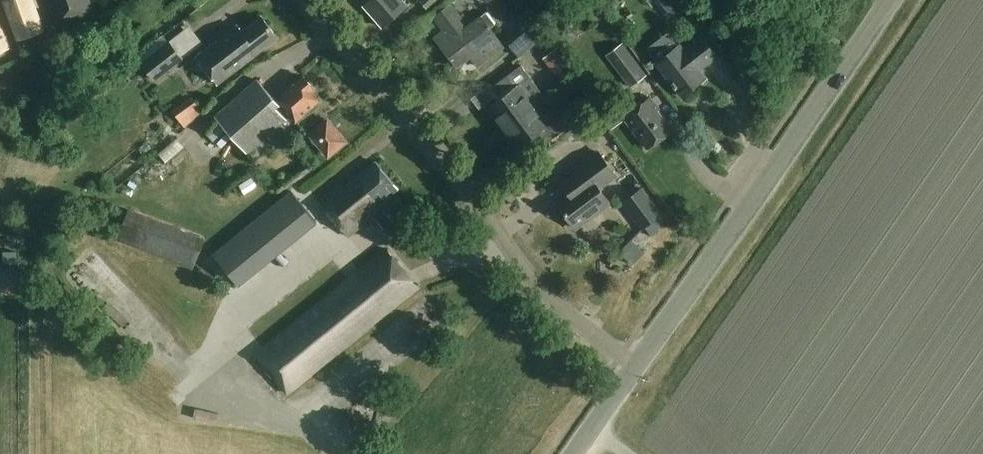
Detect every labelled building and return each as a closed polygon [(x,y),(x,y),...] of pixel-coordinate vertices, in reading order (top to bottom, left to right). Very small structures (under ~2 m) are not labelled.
[(4,2),(19,40),(28,36),(30,40),(38,37),(36,33),(46,29),(34,0),(9,0),(4,2)] [(56,27),(95,13),(91,0),(46,0),(56,27)] [(404,6),(400,0),(364,0),(360,3),(380,27),(404,6)] [(440,0),(421,0),(420,1),(429,10),(440,0)] [(466,28),(460,21),(464,17),(451,0),(433,15),(445,29),(434,38),(458,67),(471,57),(480,68),(505,47),(491,29),(497,25),(487,12),(481,17),(480,16),(466,28)] [(691,6),(686,0),(656,0),(654,2),(668,22),(691,6)] [(521,58),(551,33),(538,18),(509,43),(521,58)] [(276,39),(260,19),(240,34),(235,28),(195,59),(215,86),(276,39)] [(9,46),(0,27),(0,50),(9,46)] [(715,55),(700,34),(682,48),(678,43),(655,61),(680,94),(704,76),(698,68),(715,55)] [(156,82),(185,60),(171,42),(142,64),(156,82)] [(632,88),(648,76),(624,43),(607,56),(632,88)] [(545,58),(563,81),(579,69),(561,45),(545,58)] [(544,96),(521,64),(493,86),(501,97),(487,108),(501,128),(534,103),(544,96)] [(293,123),(318,103),(309,92),(312,89),(302,77),(272,101),(256,81),(214,115),(244,153),(289,117),(293,123)] [(645,147),(671,128),(655,108),(657,106),(649,96),(622,116),(625,120),(645,147)] [(534,103),(501,128),(516,148),(539,131),(547,142),(569,125),(554,105),(542,114),(534,103)] [(601,114),(612,129),(625,120),(622,116),(614,105),(601,114)] [(324,155),(341,141),(324,121),(308,135),(324,155)] [(568,191),(560,196),(554,201),(574,228),(608,202),(598,188),(614,175),(597,151),(567,173),(568,175),(560,181),(568,191)] [(399,190),(377,163),(347,187),(345,184),(312,210),(298,192),(219,253),(228,266),(244,254),(256,270),(295,241),(302,250),(328,230),(325,227),(335,219),(349,237),(375,217),(385,230),(394,223),(380,205),(399,190)] [(643,231),(664,216),(644,188),(623,203),(643,231)] [(194,271),(206,239),(130,210),(117,241),(194,271)] [(645,254),(632,241),(619,254),(632,267),(645,254)] [(289,394),(419,287),(386,247),(256,354),(289,394)]
